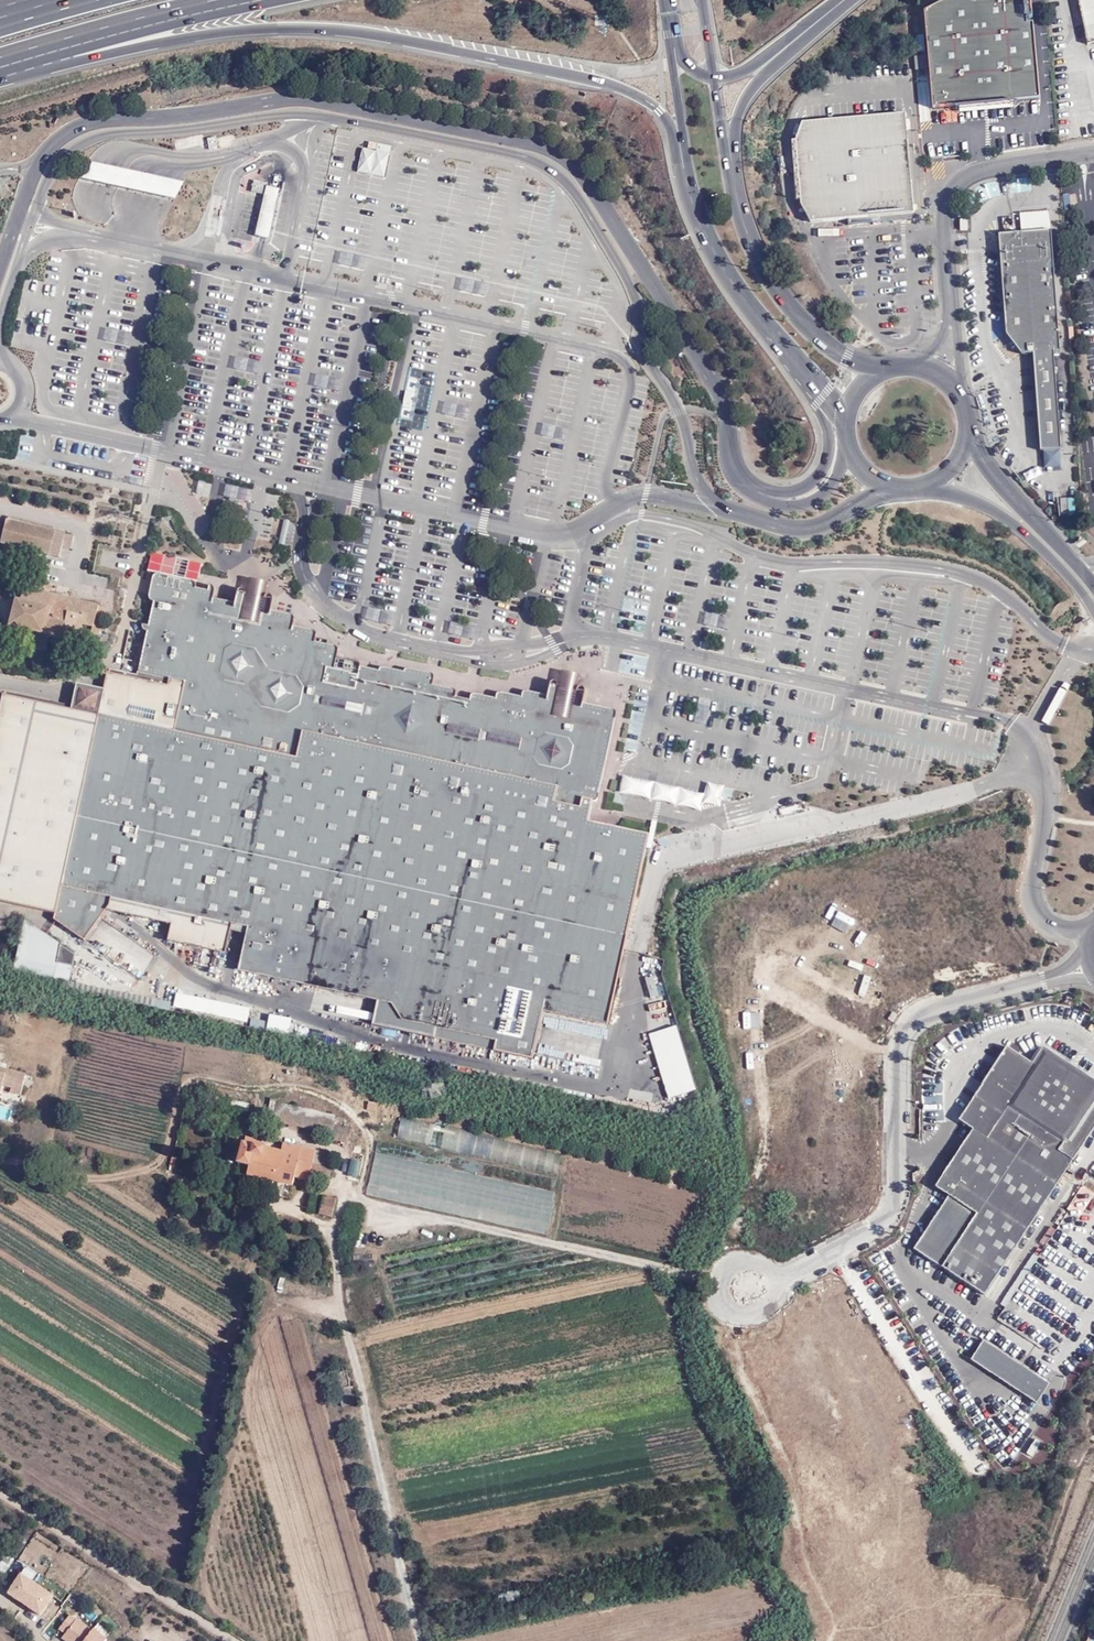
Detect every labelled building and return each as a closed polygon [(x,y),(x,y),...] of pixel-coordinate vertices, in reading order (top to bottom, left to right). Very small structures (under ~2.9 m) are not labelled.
[(1040,99),(1033,23),(1027,24),(1025,0),(946,0),(924,11),(933,108),(1040,99)] [(1093,43),(1093,0),(1078,0),(1087,44),(1093,43)] [(916,211),(908,112),(807,121),(798,141),(801,200),(815,219),(916,211)] [(80,177),(176,198),(186,180),(89,158),(80,177)] [(262,181),(263,180),(249,177),(247,188),(260,190),(262,181)] [(272,236),(277,214),(283,186),(276,184),(262,181),(260,190),(251,231),(265,234),(272,236)] [(80,190),(90,198),(95,191),(85,183),(80,190)] [(1021,232),(998,234),(1006,335),(1021,355),(1033,354),(1040,452),(1061,450),(1054,352),(1060,352),(1050,211),(1020,213),(1021,232)] [(465,290),(484,295),(488,282),(469,277),(465,290)] [(133,344),(135,333),(109,328),(107,339),(133,344)] [(443,403),(443,415),(472,415),(472,403),(443,403)] [(570,439),(572,427),(552,423),(550,435),(570,439)] [(271,539),(279,493),(210,481),(207,496),(247,503),(245,514),(254,515),(250,535),(271,539)] [(1076,513),(1075,497),(1066,497),(1067,514),(1076,513)] [(56,554),(58,542),(67,544),(70,532),(3,515),(0,527),(0,540),(56,554)] [(135,623),(140,624),(140,629),(145,632),(137,672),(168,679),(167,686),(107,673),(102,695),(80,690),(75,712),(2,696),(0,707),(0,903),(52,915),(51,920),(83,939),(107,907),(169,921),(167,931),(177,945),(212,953),(226,944),(231,924),(246,927),(237,969),(377,1001),(372,1026),(531,1060),(542,1011),(607,1025),(647,834),(588,821),(592,799),(597,800),(616,709),(581,703),(583,692),(580,688),(575,687),(576,679),(568,677),(560,676),(558,684),(547,684),(543,693),(525,690),(519,697),(499,692),(493,699),(469,694),(466,699),(456,697),(454,690),(431,684),(432,674),(402,666),(398,671),(377,667),(377,670),(358,667),(359,662),(335,657),(336,648),(313,643),(315,631),(293,626),(294,616),(268,610),(270,596),(261,594),(263,586),(253,584),(244,582),(242,591),(233,589),(228,604),(211,600),(214,585),(208,584),(206,590),(195,588),(193,583),(189,582),(194,562),(172,557),(150,552),(135,623)] [(105,608),(27,589),(24,601),(17,600),(9,627),(22,630),(50,637),(79,644),(84,625),(91,627),(90,632),(98,634),(105,608)] [(372,608),(371,620),(393,621),(394,610),(372,608)] [(713,624),(728,629),(732,617),(717,612),(713,624)] [(463,624),(463,636),(474,636),(475,625),(463,624)] [(50,637),(22,630),(18,647),(46,654),(50,637)] [(72,679),(76,680),(79,668),(73,666),(70,679),(72,679)] [(647,705),(648,695),(638,694),(637,703),(647,705)] [(72,963),(71,962),(73,954),(23,918),(11,969),(68,981),(72,963)] [(658,992),(653,975),(647,977),(652,994),(658,992)] [(69,979),(66,988),(152,1008),(154,998),(69,979)] [(268,1030),(290,1032),(292,1016),(269,1013),(268,1030)] [(668,1096),(697,1088),(678,1023),(649,1032),(668,1096)] [(949,1195),(915,1248),(942,1266),(985,1294),(1093,1125),(1093,1079),(1042,1045),(1031,1062),(1006,1046),(959,1119),(973,1128),(962,1144),(935,1186),(949,1195)] [(10,1071),(8,1076),(0,1073),(0,1095),(2,1095),(4,1088),(15,1091),(14,1094),(21,1097),(29,1077),(10,1071)] [(333,1114),(277,1101),(273,1120),(329,1132),(327,1139),(343,1143),(347,1127),(332,1124),(333,1114)] [(564,1152),(403,1112),(398,1137),(558,1176),(564,1152)] [(243,1142),(237,1164),(245,1166),(244,1175),(290,1185),(293,1177),(307,1180),(308,1173),(328,1178),(330,1169),(326,1168),(328,1157),(281,1146),(279,1154),(260,1149),(261,1145),(243,1142)] [(320,1192),(334,1194),(335,1188),(321,1185),(320,1192)] [(306,1209),(329,1215),(332,1200),(308,1195),(306,1209)] [(1039,1376),(984,1339),(970,1359),(1036,1402),(1049,1382),(1039,1376)] [(1031,1458),(1041,1440),(1032,1435),(1021,1452),(1031,1458)] [(55,1592),(21,1570),(7,1590),(40,1613),(55,1592)] [(71,1613),(59,1628),(64,1632),(76,1618),(71,1613)] [(61,1637),(66,1640),(81,1640),(92,1628),(78,1615),(76,1618),(64,1632),(61,1637)] [(81,1640),(105,1640),(108,1635),(94,1625),(92,1628),(81,1640)]
